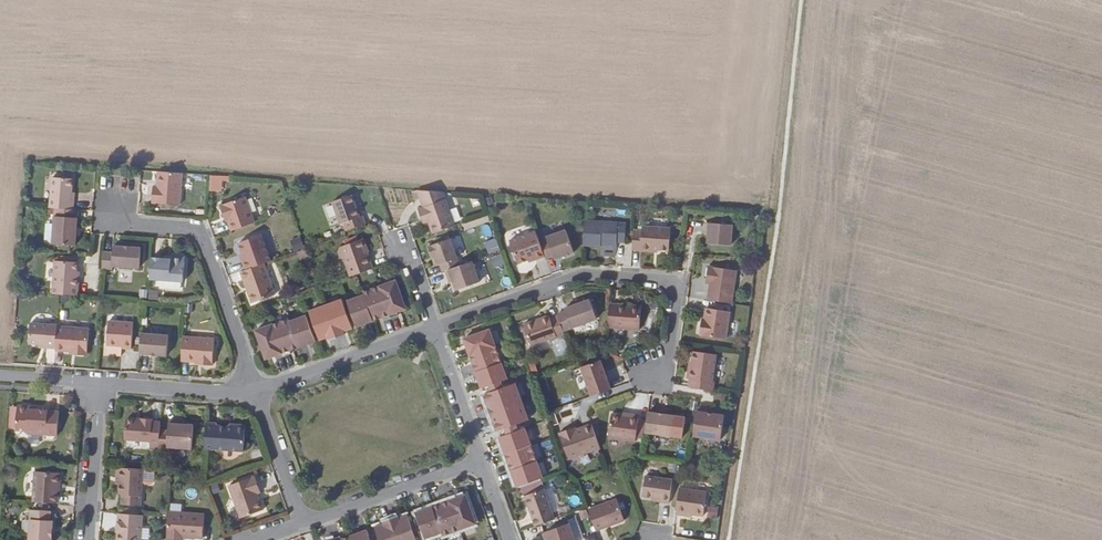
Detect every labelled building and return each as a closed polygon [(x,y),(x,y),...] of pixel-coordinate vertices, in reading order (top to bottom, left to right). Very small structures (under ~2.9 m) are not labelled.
[(180,205),(182,173),(158,171),(157,186),(154,186),(153,203),(180,205)] [(208,191),(225,192),(226,176),(209,175),(208,191)] [(71,200),(72,192),(73,178),(52,176),(50,208),(55,208),(74,209),(74,200),(71,200)] [(455,226),(443,192),(418,190),(424,208),(419,209),(422,220),(428,217),(431,228),(433,233),(455,226)] [(344,222),(347,231),(366,224),(363,216),(360,217),(352,195),(333,202),(341,224),(344,222)] [(220,205),(224,216),(226,216),(228,220),(232,231),(255,223),(245,197),(220,205)] [(74,209),(55,208),(53,243),(75,245),(76,238),(77,227),(77,218),(76,218),(77,209),(74,209)] [(462,229),(480,225),(479,219),(461,222),(462,229)] [(585,220),(583,245),(601,247),(601,244),(616,245),(617,242),(625,243),(626,223),(585,220)] [(733,224),(706,222),(705,233),(709,233),(708,243),(732,245),(733,224)] [(484,238),(492,235),(487,223),(479,226),(484,238)] [(633,250),(651,251),(651,249),(658,250),(669,250),(671,228),(643,226),(642,231),(634,230),(633,250)] [(548,239),(540,243),(545,256),(546,259),(554,256),(555,259),(574,252),(566,229),(547,236),(548,239)] [(540,243),(536,231),(510,241),(518,263),(535,257),(536,259),(545,256),(540,243)] [(440,265),(442,271),(445,270),(460,265),(448,234),(427,241),(432,256),(433,258),(435,257),(438,265),(440,265)] [(264,263),(270,261),(261,235),(239,243),(242,253),(245,260),(242,261),(246,270),(264,263)] [(299,237),(289,241),(293,251),(303,247),(299,237)] [(484,241),(487,254),(498,251),(496,238),(484,241)] [(351,276),(374,268),(370,257),(364,239),(340,247),(339,251),(341,258),(345,260),(351,276)] [(114,252),(104,251),(102,268),(112,269),(113,265),(137,267),(138,247),(114,245),(114,252)] [(500,253),(490,257),(496,274),(506,271),(500,253)] [(182,256),(174,256),(171,258),(165,258),(152,257),(150,279),(183,282),(185,260),(182,256)] [(74,295),(76,281),(73,280),(74,271),(74,262),(54,260),(52,294),(60,294),(74,295)] [(452,277),(453,281),(455,287),(456,290),(480,282),(472,261),(460,265),(445,270),(448,278),(452,277)] [(252,294),(251,301),(253,306),(257,307),(277,300),(264,263),(246,270),(241,272),(246,288),(249,287),(252,294)] [(708,299),(732,303),(737,270),(709,266),(707,277),(711,278),(708,299)] [(357,326),(374,320),(373,316),(381,313),(383,317),(384,320),(399,315),(398,312),(396,308),(405,305),(396,280),(364,292),(365,295),(348,301),(357,326)] [(565,311),(558,314),(558,315),(564,331),(597,319),(590,300),(564,308),(565,311)] [(311,314),(317,332),(326,329),(327,333),(328,336),(344,330),(343,327),(341,323),(350,320),(344,303),(311,314)] [(609,310),(608,330),(639,332),(641,309),(617,307),(617,310),(609,310)] [(704,324),(702,323),(700,335),(726,339),(730,311),(706,308),(705,319),(704,324)] [(564,331),(558,315),(550,318),(549,315),(523,325),(531,346),(565,334),(564,331)] [(256,331),(267,359),(275,356),(276,359),(291,354),(290,351),(289,346),(297,343),(299,347),(316,341),(307,316),(281,325),(279,322),(256,331)] [(107,345),(122,347),(122,348),(132,349),(134,323),(109,321),(107,345)] [(57,326),(58,325),(31,323),(29,343),(47,345),(47,348),(56,349),(57,326)] [(76,352),(76,354),(87,355),(89,328),(57,326),(56,349),(56,350),(71,351),(76,352)] [(182,355),(197,357),(202,357),(201,362),(213,363),(215,331),(184,329),(182,355)] [(482,388),(507,379),(489,329),(464,339),(468,350),(476,371),(482,388)] [(168,335),(141,333),(140,354),(167,356),(168,335)] [(688,387),(713,390),(714,382),(712,382),(716,354),(693,351),(691,369),(688,368),(687,378),(689,378),(688,387)] [(592,396),(611,389),(601,360),(581,367),(592,396)] [(489,418),(492,417),(497,431),(528,420),(515,383),(484,394),(485,396),(489,408),(486,410),(488,414),(489,418)] [(60,411),(38,410),(30,409),(30,406),(18,406),(16,430),(28,431),(28,434),(58,436),(60,411)] [(639,415),(629,414),(629,416),(622,415),(612,413),(608,438),(635,442),(639,415)] [(673,443),(672,446),(682,448),(687,420),(659,416),(655,440),(667,442),(673,443)] [(725,437),(728,420),(701,416),(698,433),(725,437)] [(159,449),(161,422),(153,421),(153,419),(142,418),(142,421),(126,419),(125,440),(150,442),(150,448),(159,449)] [(183,422),(169,421),(167,446),(192,448),(194,425),(183,424),(183,422)] [(206,422),(205,448),(244,451),(246,428),(243,425),(239,425),(236,427),(229,427),(216,426),(217,423),(206,422)] [(571,431),(570,429),(560,433),(569,459),(600,448),(592,424),(576,430),(571,431)] [(517,487),(543,478),(525,428),(499,437),(501,443),(506,455),(514,477),(517,487)] [(143,469),(121,467),(120,484),(119,494),(122,494),(121,504),(140,505),(143,469)] [(57,503),(58,491),(58,486),(60,486),(61,473),(36,471),(33,502),(57,503)] [(661,498),(661,502),(669,503),(672,479),(646,475),(643,495),(653,497),(661,498)] [(258,493),(261,492),(255,476),(229,485),(241,518),(263,509),(258,493)] [(708,492),(680,488),(676,514),(686,515),(686,513),(704,516),(708,492)] [(530,511),(536,526),(555,519),(544,489),(525,495),(530,511)] [(466,495),(457,498),(456,494),(454,491),(439,497),(440,500),(442,504),(433,507),(432,503),(415,509),(426,539),(428,539),(443,535),(444,538),(477,526),(466,495)] [(617,499),(589,509),(596,530),(625,520),(617,499)] [(52,537),(49,536),(50,529),(52,530),(53,521),(50,521),(51,511),(32,510),(30,539),(52,539),(52,537)] [(169,512),(168,517),(167,539),(178,539),(178,537),(184,537),(203,538),(205,514),(169,512)] [(144,515),(119,513),(117,531),(118,531),(117,539),(142,539),(144,515)] [(376,531),(380,539),(417,539),(409,519),(400,522),(399,518),(398,515),(383,521),(384,524),(385,528),(376,531)] [(546,539),(573,539),(567,524),(544,533),(545,536),(546,539)] [(366,527),(349,533),(350,536),(351,539),(371,539),(366,527)]
